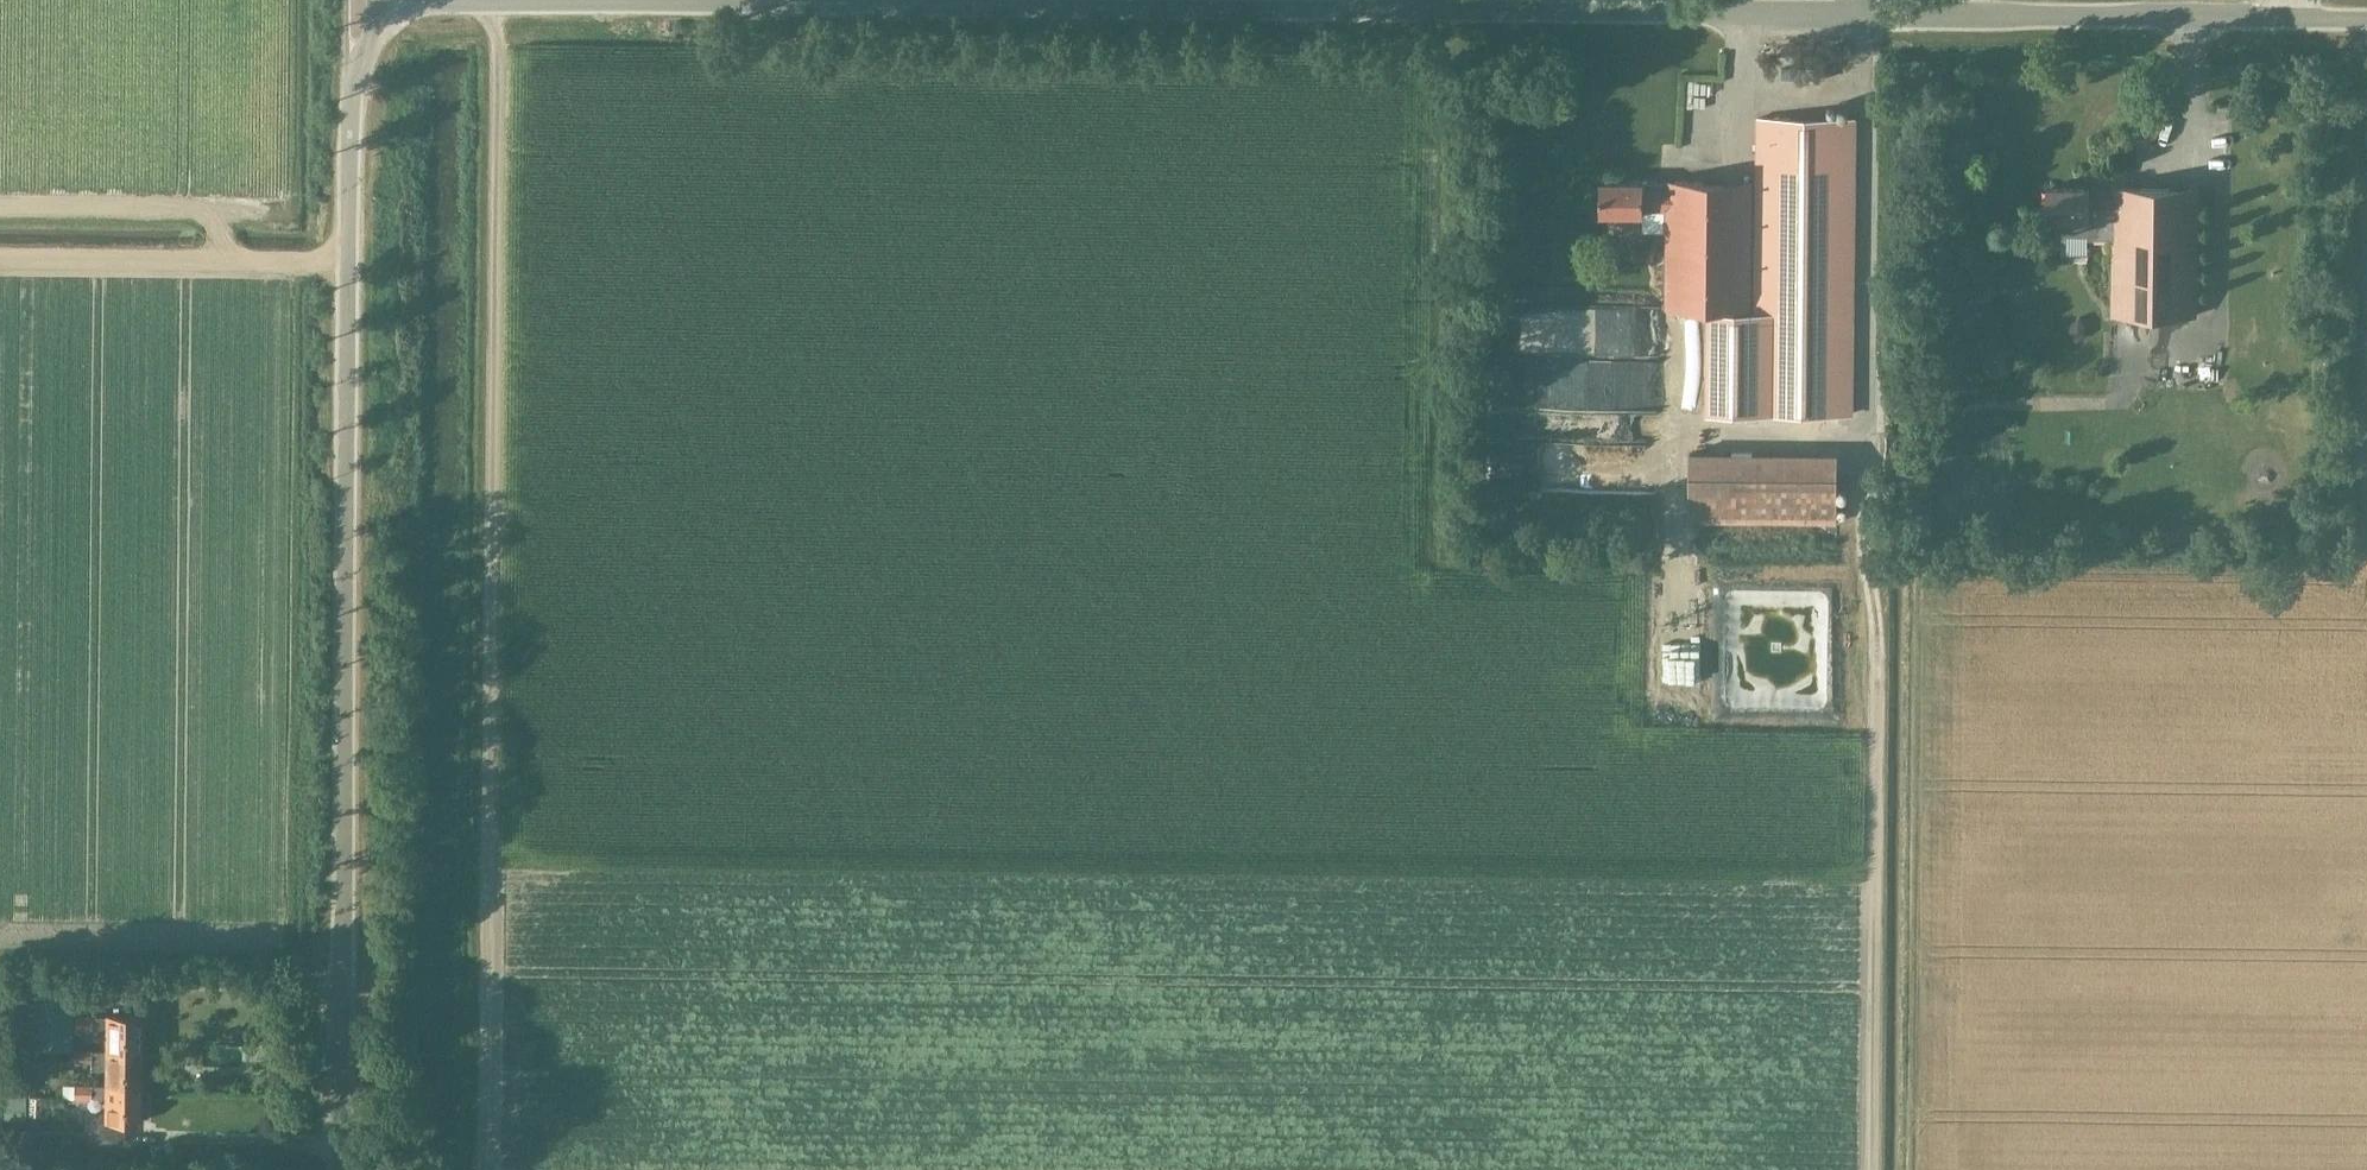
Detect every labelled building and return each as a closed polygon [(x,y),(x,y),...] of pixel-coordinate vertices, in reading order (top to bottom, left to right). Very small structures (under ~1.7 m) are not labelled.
[(1853,119),(1755,118),(1753,308),(1754,308),(1754,312),(1707,312),(1706,411),(1850,413),(1851,309),(1853,119)] [(1666,183),(1642,182),(1599,182),(1598,213),(1642,214),(1642,209),(1666,210),(1665,307),(1749,308),(1750,182),(1666,181),(1666,183)] [(2111,314),(2195,315),(2197,189),(2113,187),(2113,194),(2089,194),(2089,189),(2046,188),(2045,219),(2063,220),(2063,235),(2065,235),(2065,254),(2088,254),(2088,238),(2112,239),(2111,314)] [(1838,452),(1689,450),(1688,521),(1837,522),(1838,452)] [(1824,699),(1823,594),(1720,595),(1722,704),(1757,703),(1757,687),(1740,688),(1739,643),(1762,643),(1761,626),(1787,626),(1788,645),(1803,645),(1804,699),(1824,699)] [(1698,712),(1695,650),(1660,651),(1662,714),(1698,712)] [(142,1015),(106,1015),(106,1014),(74,1013),(74,1029),(104,1029),(104,1050),(142,1050),(142,1015)] [(142,1050),(104,1050),(74,1049),(74,1063),(91,1063),(91,1069),(103,1069),(103,1084),(106,1084),(142,1085),(142,1050)] [(142,1085),(106,1084),(103,1084),(64,1084),(64,1097),(103,1098),(103,1114),(99,1114),(98,1140),(123,1140),(124,1120),(142,1120),(142,1085)]
